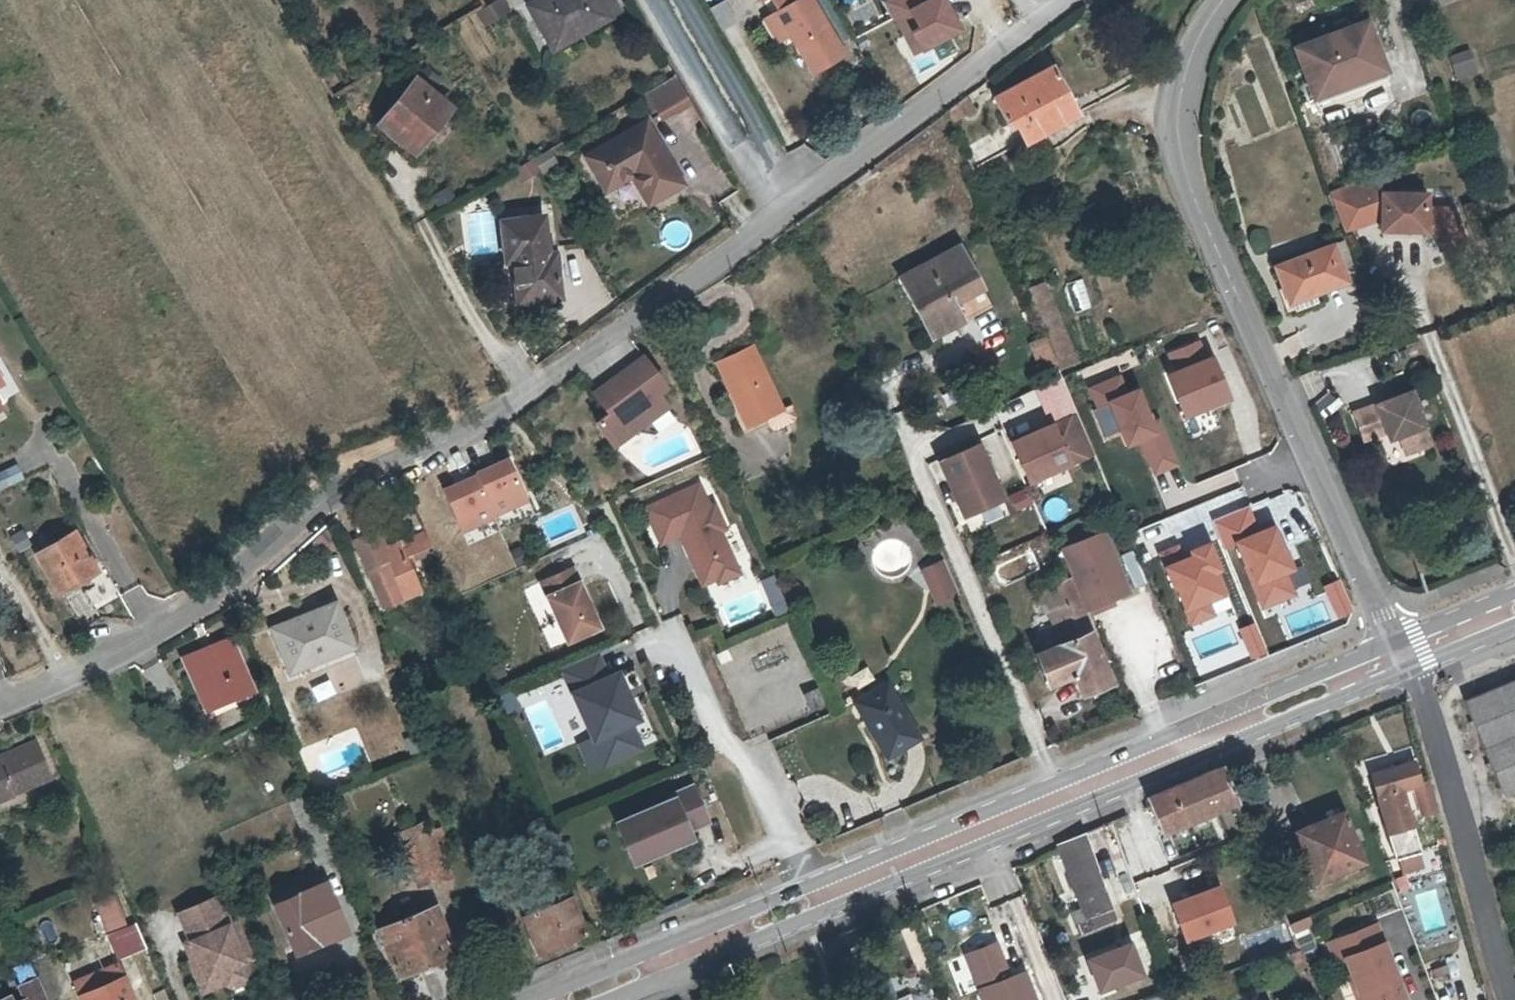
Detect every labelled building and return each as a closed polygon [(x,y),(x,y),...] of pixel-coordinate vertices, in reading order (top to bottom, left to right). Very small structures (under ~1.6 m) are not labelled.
[(511,0),(494,0),(480,8),(489,22),(516,7),(511,0)] [(600,0),(538,0),(529,5),(551,43),(589,21),(593,27),(610,17),(600,0)] [(610,17),(621,11),(615,0),(600,0),(610,17)] [(718,31),(735,23),(724,0),(722,0),(707,7),(718,31)] [(790,33),(813,74),(844,56),(813,0),(774,0),(780,9),(777,11),(790,33)] [(856,27),(879,15),(872,0),(851,0),(844,4),(856,27)] [(777,41),(790,33),(777,11),(765,18),(777,41)] [(1378,54),(1365,20),(1293,46),(1309,88),(1338,77),(1336,70),(1378,54)] [(1454,79),(1476,71),(1468,49),(1446,57),(1454,79)] [(1378,54),(1336,70),(1338,77),(1309,88),(1312,97),(1384,70),(1378,54)] [(1014,123),(1015,126),(961,150),(968,167),(1017,140),(1042,125),(1051,146),(1087,125),(1079,110),(1073,113),(1052,72),(1055,71),(1050,64),(1046,66),(1047,70),(993,97),(1007,126),(1014,123)] [(677,74),(642,95),(657,120),(677,108),(679,110),(693,102),(677,74)] [(450,105),(417,80),(380,125),(414,151),(450,105)] [(972,108),(964,94),(943,110),(948,120),(972,108)] [(663,155),(645,123),(587,157),(606,189),(633,174),(649,203),(683,183),(665,153),(663,155)] [(1368,176),(1329,190),(1340,219),(1344,230),(1374,219),(1381,219),(1381,229),(1435,230),(1441,244),(1463,236),(1453,207),(1426,206),(1427,191),(1374,191),(1368,176)] [(518,303),(561,298),(556,256),(548,256),(543,218),(500,222),(506,261),(513,261),(518,303)] [(1463,236),(1441,244),(1446,259),(1468,251),(1463,236)] [(1275,265),(1284,288),(1286,287),(1291,300),(1346,280),(1332,244),(1275,265)] [(988,307),(955,248),(898,280),(931,339),(988,307)] [(1081,278),(1064,283),(1072,313),(1090,308),(1081,278)] [(1038,375),(1074,362),(1045,281),(1025,288),(1042,337),(1026,342),(1038,375)] [(1199,341),(1165,353),(1171,369),(1163,372),(1180,418),(1229,400),(1212,356),(1205,358),(1199,341)] [(747,428),(765,419),(771,431),(776,433),(797,424),(799,418),(793,406),(783,411),(753,348),(717,365),(747,428)] [(642,430),(672,408),(663,395),(671,389),(649,358),(599,394),(614,415),(601,424),(618,447),(642,430)] [(1121,375),(1086,389),(1095,411),(1106,407),(1123,449),(1138,443),(1151,474),(1178,463),(1160,417),(1152,420),(1139,388),(1128,393),(1121,375)] [(1397,424),(1400,431),(1407,450),(1431,441),(1411,388),(1350,411),(1360,437),(1387,427),(1397,424)] [(681,421),(672,408),(642,430),(646,434),(660,437),(681,421)] [(1076,415),(1069,418),(1086,457),(1092,454),(1076,415)] [(1012,443),(1028,481),(1086,457),(1069,418),(1012,443)] [(1390,434),(1400,431),(1397,424),(1387,427),(1390,434)] [(978,443),(939,460),(964,516),(1002,499),(978,443)] [(472,469),(494,515),(526,501),(505,454),(472,469)] [(455,533),(495,517),(494,515),(472,469),(435,486),(455,533)] [(1023,487),(1007,495),(1014,510),(1030,503),(1023,487)] [(649,511),(664,546),(682,537),(688,549),(692,546),(694,551),(692,559),(698,574),(703,571),(715,576),(718,581),(720,586),(741,577),(722,534),(726,532),(717,509),(712,511),(702,488),(649,511)] [(1272,526),(1232,543),(1261,610),(1293,597),(1284,576),(1292,573),(1272,526)] [(422,589),(408,555),(402,541),(383,548),(374,529),(347,538),(375,609),(422,589)] [(98,569),(75,530),(37,552),(60,591),(98,569)] [(1100,531),(1059,549),(1085,610),(1127,592),(1100,531)] [(1177,562),(1163,568),(1188,630),(1214,619),(1208,606),(1229,598),(1206,544),(1186,552),(1188,558),(1177,562)] [(925,572),(931,586),(952,577),(946,562),(925,572)] [(598,628),(572,565),(535,581),(560,644),(598,628)] [(703,571),(698,574),(704,587),(718,581),(715,576),(703,571)] [(952,577),(931,586),(938,602),(959,593),(952,577)] [(1034,652),(1047,683),(1070,674),(1078,694),(1110,680),(1067,577),(1036,590),(1045,612),(1050,610),(1063,641),(1034,652)] [(354,659),(330,599),(263,626),(282,674),(308,664),(313,675),(354,659)] [(254,684),(234,635),(185,654),(204,703),(254,684)] [(725,649),(715,654),(719,664),(730,659),(725,649)] [(471,663),(467,652),(456,656),(461,667),(471,663)] [(617,675),(607,680),(596,655),(561,670),(604,766),(640,750),(630,725),(638,721),(617,675)] [(1465,696),(1501,791),(1514,786),(1514,678),(1465,696)] [(917,735),(882,681),(850,700),(886,756),(917,735)] [(822,701),(816,687),(802,694),(808,708),(822,701)] [(1184,693),(1187,699),(1202,693),(1199,687),(1184,693)] [(39,737),(0,753),(0,796),(54,775),(39,737)] [(1413,787),(1422,817),(1438,813),(1430,781),(1422,783),(1416,762),(1373,774),(1397,858),(1398,857),(1419,852),(1421,852),(1403,790),(1413,787)] [(1219,764),(1142,796),(1158,835),(1236,803),(1219,764)] [(665,793),(666,796),(671,794),(687,830),(707,822),(690,782),(665,793)] [(629,866),(691,839),(687,830),(671,794),(666,796),(609,820),(629,866)] [(1299,832),(1306,851),(1319,882),(1364,863),(1344,813),(1299,832)] [(1090,915),(1112,908),(1098,872),(1082,833),(1055,844),(1057,849),(1080,907),(1070,910),(1074,922),(1086,918),(1090,915)] [(1437,839),(1439,848),(1447,846),(1445,837),(1437,839)] [(1319,882),(1306,851),(1295,856),(1307,886),(1319,882)] [(1398,857),(1402,872),(1423,867),(1419,852),(1398,857)] [(1399,890),(1408,886),(1404,874),(1395,878),(1399,890)] [(347,932),(326,883),(277,903),(297,952),(347,932)] [(1215,883),(1165,902),(1180,941),(1230,921),(1215,883)] [(585,934),(569,894),(517,916),(533,956),(585,934)] [(218,895),(180,912),(192,940),(199,956),(191,960),(189,961),(198,981),(216,973),(221,983),(230,987),(245,980),(248,971),(244,960),(246,960),(237,940),(243,938),(236,921),(230,924),(218,895)] [(120,896),(100,905),(112,934),(132,926),(120,896)] [(450,945),(434,907),(380,928),(399,975),(426,965),(423,956),(450,945)] [(1293,939),(1312,932),(1306,918),(1287,925),(1293,939)] [(1374,925),(1328,943),(1335,962),(1344,959),(1356,991),(1353,992),(1356,999),(1402,999),(1374,925)] [(243,938),(237,940),(246,960),(252,957),(243,938)] [(191,960),(199,956),(192,940),(184,944),(191,960)] [(998,942),(966,955),(981,992),(1014,979),(998,942)] [(1127,943),(1084,959),(1097,994),(1140,977),(1127,943)] [(14,988),(13,986),(5,990),(1,981),(0,981),(0,999),(24,999),(47,999),(38,978),(33,980),(26,963),(15,968),(22,985),(19,986),(20,989),(15,990),(14,988)] [(116,963),(72,983),(80,999),(132,999),(116,963)] [(216,973),(198,981),(202,991),(221,983),(216,973)] [(1027,975),(1014,979),(981,992),(984,999),(1037,999),(1027,975)]
